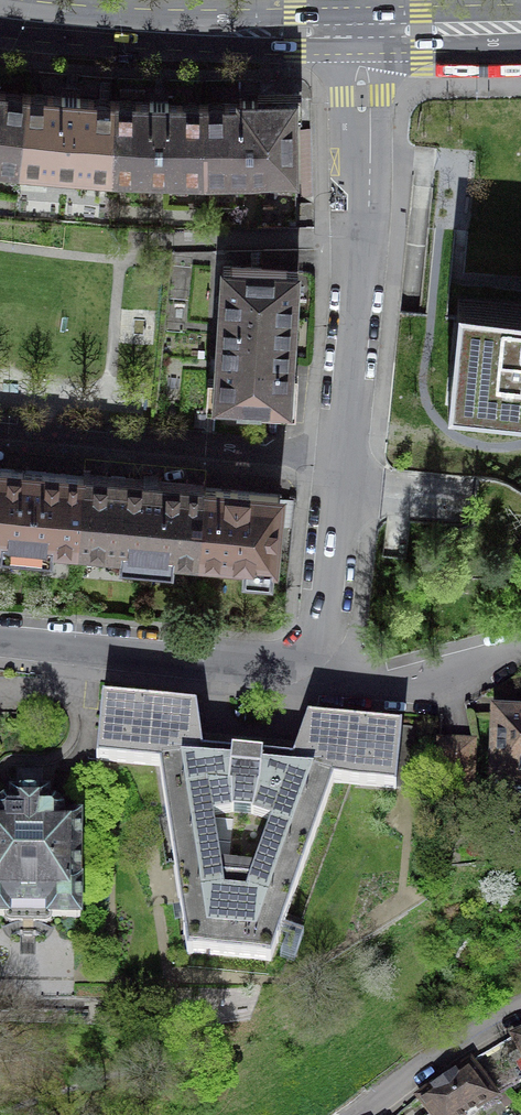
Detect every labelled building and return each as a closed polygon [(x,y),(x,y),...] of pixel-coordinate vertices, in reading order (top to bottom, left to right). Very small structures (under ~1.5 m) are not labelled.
[(26,94),(0,90),(0,165),(19,168),(26,94)] [(61,96),(26,94),(19,168),(112,175),(115,101),(80,98),(81,93),(71,92),(62,92),(61,96)] [(115,101),(112,175),(205,178),(203,104),(168,103),(169,98),(159,97),(150,97),(149,102),(115,101)] [(203,104),(205,178),(257,177),(257,204),(297,204),(295,97),(249,98),(239,98),(239,103),(203,104)] [(297,204),(257,204),(257,228),(312,227),(312,204),(304,204),(297,204)] [(223,266),(220,312),(218,357),(292,362),(298,270),(298,249),(263,250),(262,267),(242,266),(223,266)] [(460,299),(450,402),(520,409),(520,305),(460,299)] [(292,362),(218,357),(217,365),(215,400),(238,401),(237,410),(260,411),(260,404),(289,406),(292,362)] [(0,468),(0,537),(2,537),(1,550),(50,555),(52,542),(77,544),(84,476),(24,470),(0,468)] [(144,481),(84,476),(77,544),(123,548),(121,562),(171,566),(173,553),(198,555),(204,487),(144,481)] [(223,489),(204,487),(198,555),(245,560),(244,576),(271,578),(272,562),(273,562),(279,494),(223,489)] [(105,698),(103,698),(97,759),(97,760),(99,760),(160,766),(185,932),(184,933),(184,935),(185,934),(188,953),(193,954),(193,952),(266,960),(266,961),(271,961),(277,943),(278,943),(278,941),(334,782),(394,788),(394,789),(396,789),(402,726),(400,726),(400,727),(381,725),(308,718),(293,761),(248,757),(203,753),(196,707),(105,699),(105,698)] [(499,717),(496,788),(520,789),(520,718),(499,717)] [(457,741),(440,741),(438,784),(472,785),(474,742),(457,741)] [(2,916),(5,917),(6,919),(7,921),(8,922),(10,923),(46,923),(48,922),(50,921),(51,919),(51,917),(79,917),(80,817),(62,817),(62,810),(55,802),(49,802),(49,793),(30,793),(11,793),(10,802),(4,802),(0,806),(0,916),(2,916)] [(507,1059),(519,1083),(520,1082),(520,1052),(507,1059)] [(420,1097),(424,1103),(432,1114),(473,1114),(495,1100),(494,1098),(472,1065),(470,1063),(445,1080),(420,1097)]
